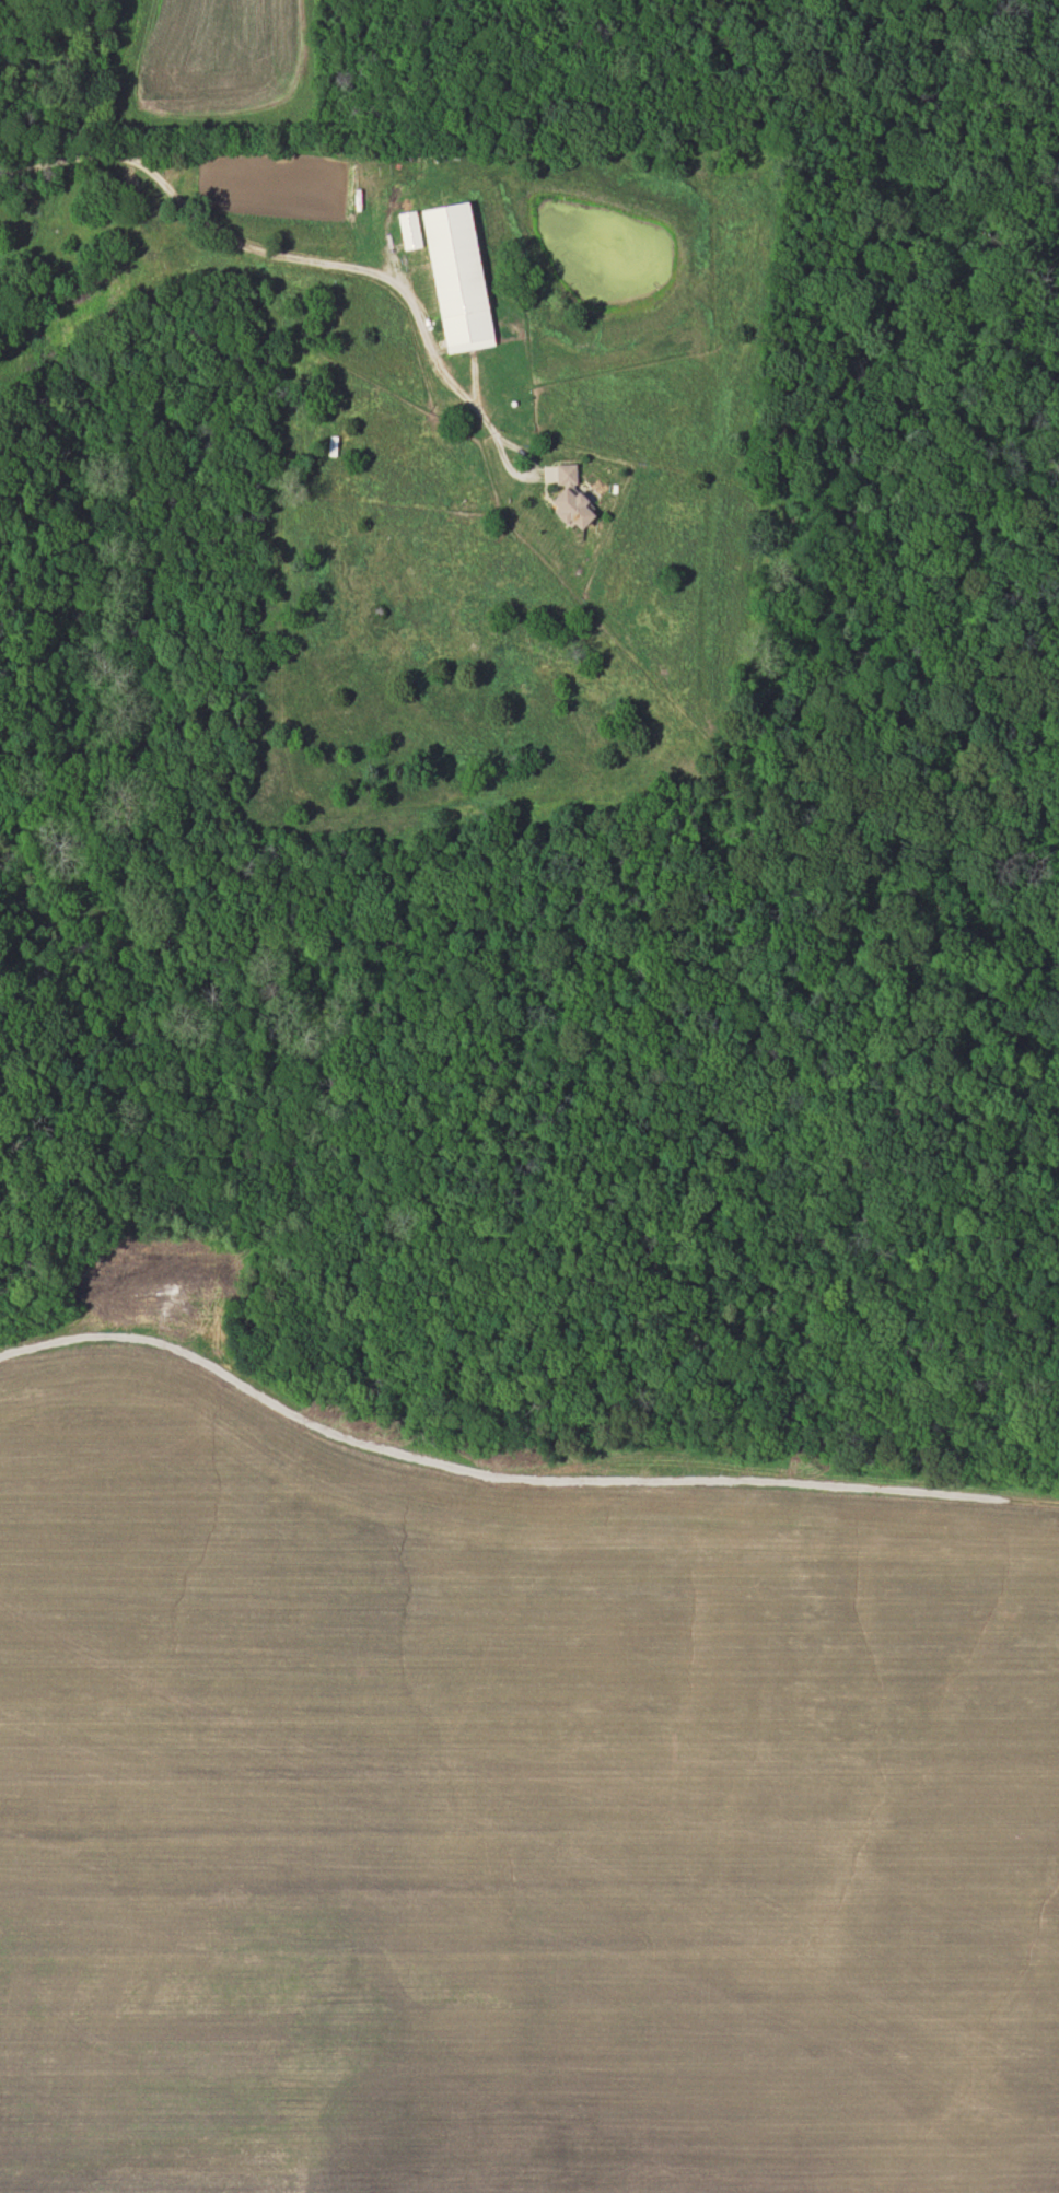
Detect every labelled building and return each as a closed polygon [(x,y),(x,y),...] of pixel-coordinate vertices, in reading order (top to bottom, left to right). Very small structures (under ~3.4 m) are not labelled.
[(440,353),(488,346),(467,203),(419,209),(440,353)] [(393,214),(401,250),(419,246),(411,210),(393,214)] [(325,454),(331,455),(334,435),(327,435),(325,454)] [(553,525),(584,525),(583,490),(572,490),(571,463),(553,463),(553,525)]
